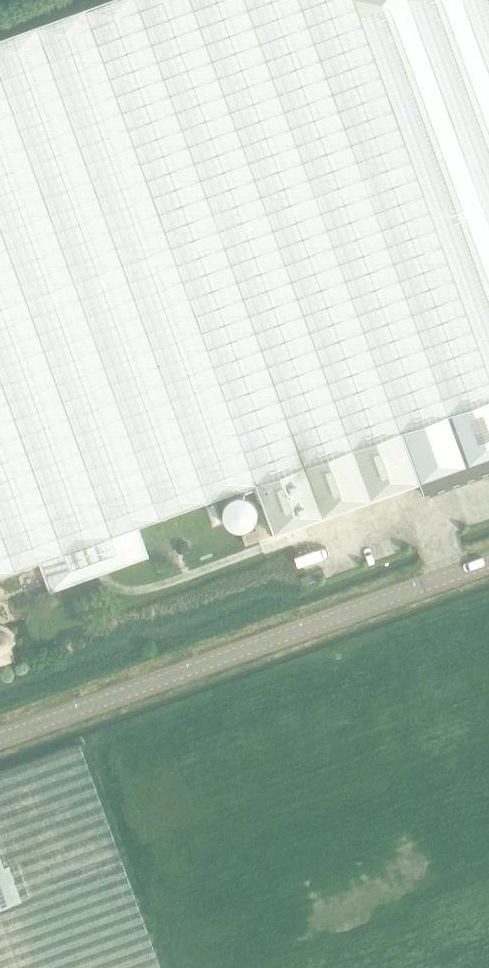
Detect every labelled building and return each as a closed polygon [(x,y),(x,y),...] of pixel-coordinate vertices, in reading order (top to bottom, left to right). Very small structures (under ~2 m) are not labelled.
[(0,39),(0,577),(40,562),(51,592),(149,557),(138,527),(257,484),(275,535),(421,482),(425,493),(424,494),(424,495),(488,471),(488,0),(108,0),(0,39)] [(247,546),(259,541),(260,540),(257,530),(243,535),(247,546)] [(176,546),(179,553),(186,554),(190,548),(187,541),(180,540),(176,546)] [(0,633),(0,662),(9,659),(5,648),(6,648),(7,647),(8,646),(9,645),(9,644),(10,643),(10,641),(10,640),(10,638),(9,637),(8,636),(7,634),(6,634),(4,633),(3,633),(2,632),(0,633)] [(82,744),(0,773),(0,967),(163,967),(82,744)]
